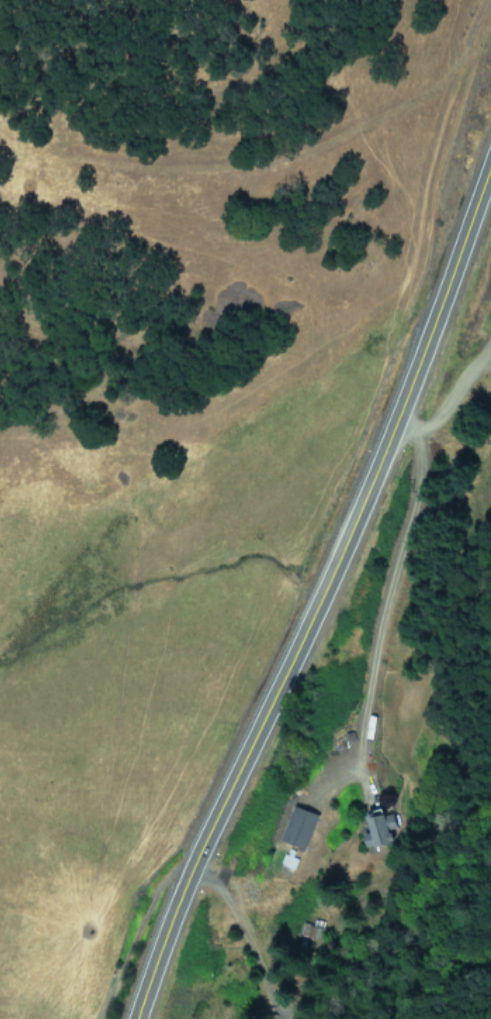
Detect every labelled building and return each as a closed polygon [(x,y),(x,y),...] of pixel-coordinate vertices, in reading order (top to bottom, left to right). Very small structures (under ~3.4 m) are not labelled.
[(314,816),(290,806),(276,841),(301,850),(314,816)] [(391,843),(388,830),(397,829),(393,813),(380,816),(379,809),(358,814),(366,849),(391,843)] [(307,941),(328,941),(328,927),(307,927),(307,941)]
